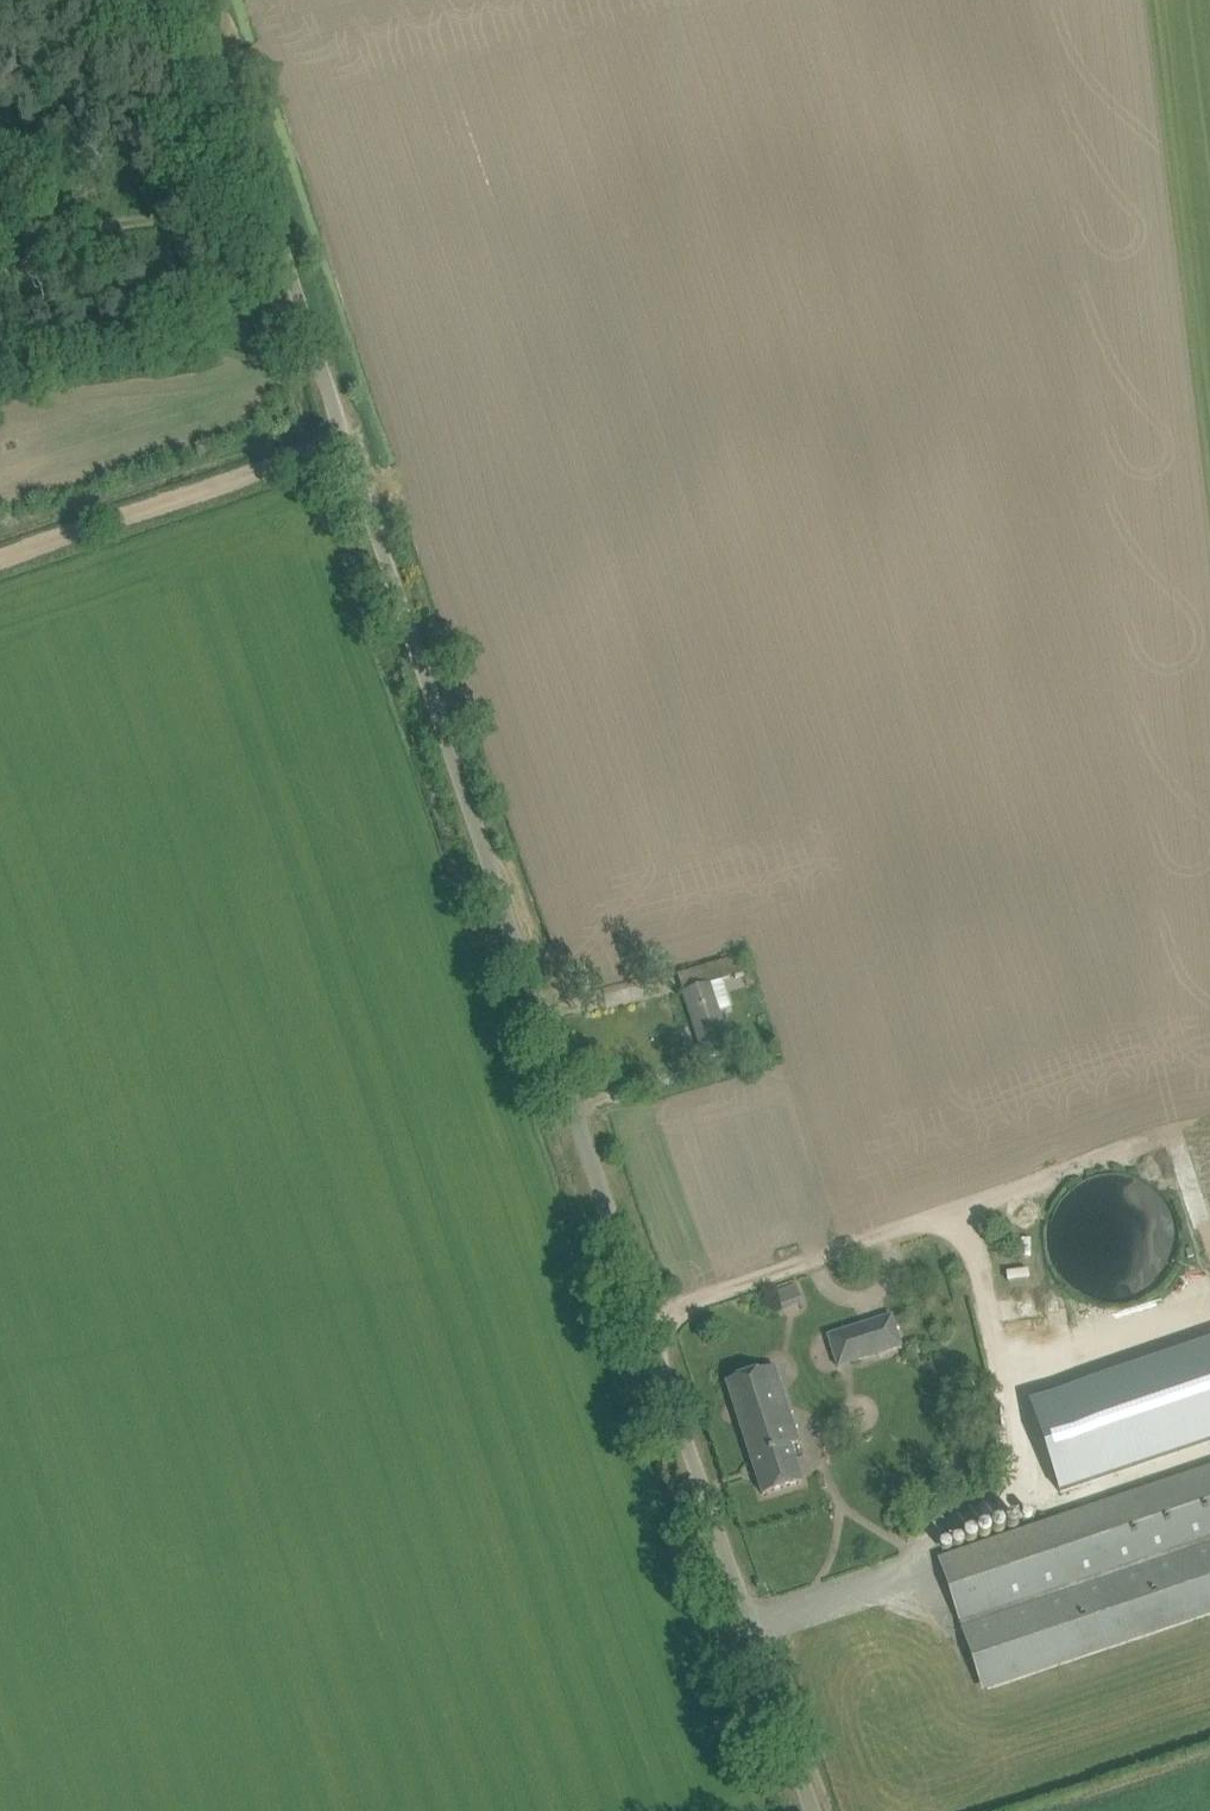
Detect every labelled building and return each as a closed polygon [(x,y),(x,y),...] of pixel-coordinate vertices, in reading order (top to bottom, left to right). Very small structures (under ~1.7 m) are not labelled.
[(678,977),(683,992),(706,1059),(733,1051),(711,983),(743,973),(739,958),(678,977)] [(803,1304),(797,1285),(779,1292),(785,1310),(803,1304)] [(903,1346),(893,1316),(829,1336),(839,1366),(903,1346)] [(1035,1400),(1065,1490),(1209,1442),(1209,1341),(1035,1400)] [(800,1442),(775,1365),(727,1381),(763,1495),(803,1482),(791,1445),(800,1442)] [(1011,1682),(1209,1615),(1209,1467),(943,1556),(988,1689),(1011,1682)]
